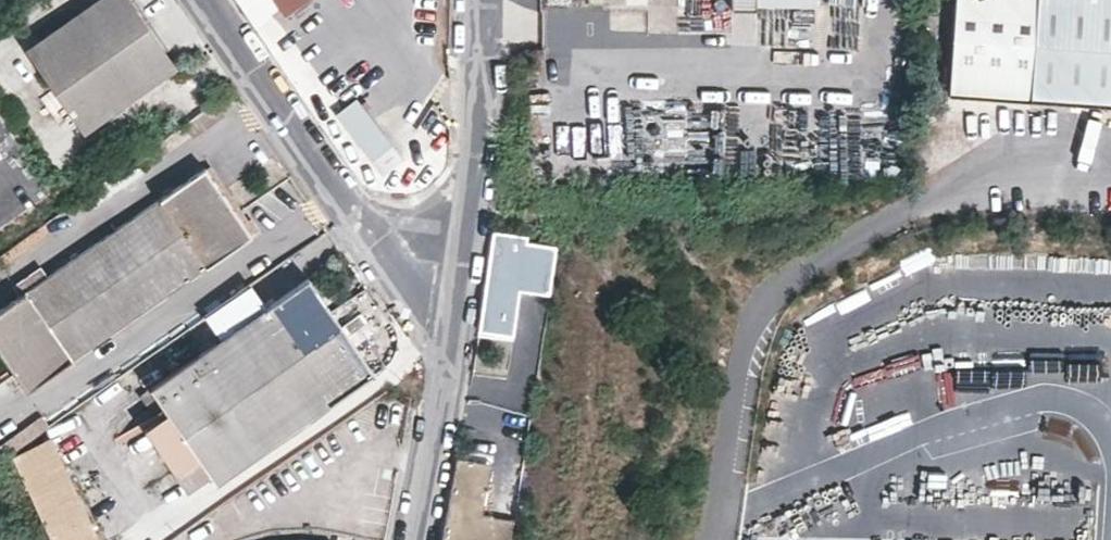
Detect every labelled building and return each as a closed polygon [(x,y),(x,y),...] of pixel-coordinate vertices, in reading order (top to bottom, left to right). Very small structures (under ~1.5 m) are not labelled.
[(26,49),(84,134),(178,70),(129,0),(96,0),(26,49)] [(285,17),(309,0),(273,0),(285,17)] [(731,11),(755,11),(755,7),(755,0),(732,0),(731,11)] [(948,96),(1110,108),(1110,0),(955,0),(948,96)] [(380,166),(399,150),(354,95),(334,112),(380,166)] [(205,168),(25,294),(0,311),(0,353),(27,392),(252,236),(205,168)] [(555,301),(562,252),(532,248),(533,242),(498,236),(483,335),(500,338),(502,329),(519,332),(525,296),(555,301)] [(372,374),(308,280),(268,307),(224,338),(195,358),(153,387),(170,411),(159,418),(152,406),(138,416),(145,427),(148,425),(192,488),(214,473),(219,481),(260,452),(372,374)] [(224,338),(268,307),(252,284),(208,315),(224,338)] [(518,341),(519,332),(502,329),(500,338),(518,341)] [(902,380),(848,373),(830,512),(884,518),(902,380)] [(170,411),(153,387),(143,394),(152,406),(159,418),(170,411)] [(1,444),(8,454),(50,425),(43,415),(1,444)] [(48,441),(15,458),(41,509),(74,492),(48,441)] [(519,524),(488,518),(496,475),(479,472),(481,464),(463,460),(448,539),(517,539),(519,524)] [(496,475),(498,467),(481,464),(479,472),(496,475)] [(41,509),(56,539),(98,539),(74,492),(41,509)]
